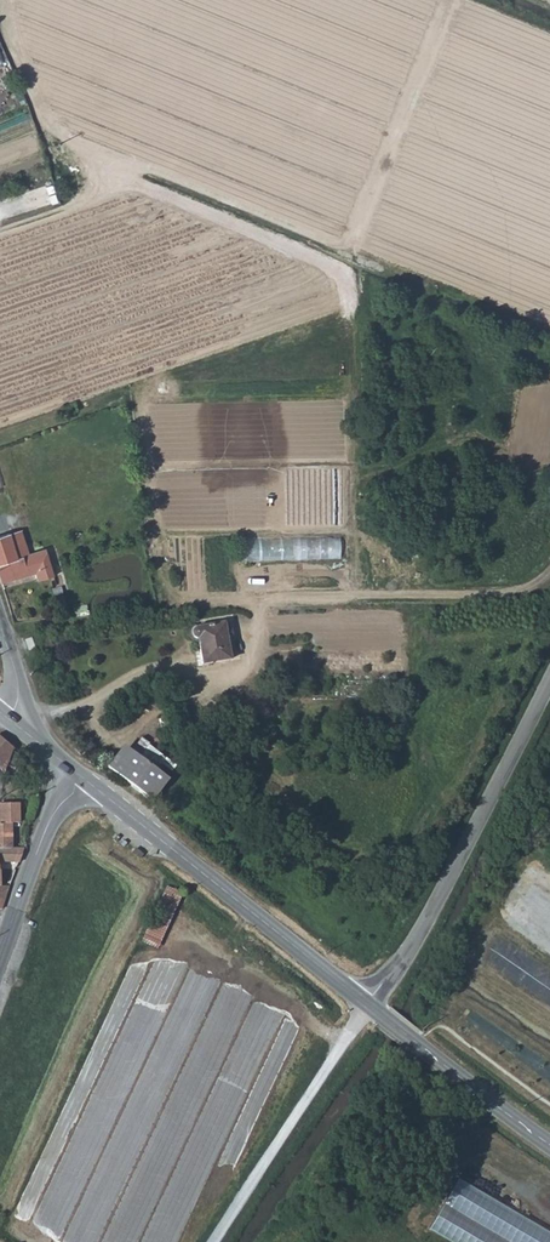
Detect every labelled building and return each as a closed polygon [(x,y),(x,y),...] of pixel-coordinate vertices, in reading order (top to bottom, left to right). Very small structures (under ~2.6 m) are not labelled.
[(17,109),(26,105),(14,80),(5,84),(17,109)] [(8,533),(0,536),(0,577),(2,582),(35,573),(37,581),(53,576),(46,549),(29,554),(26,545),(14,548),(9,533),(8,533)] [(229,660),(230,624),(203,623),(201,624),(200,624),(198,625),(197,626),(196,627),(196,629),(196,630),(197,631),(198,632),(199,632),(201,633),(201,660),(229,660)] [(139,734),(128,747),(135,754),(146,741),(139,734)] [(1,768),(6,766),(14,747),(10,744),(0,736),(0,767),(1,768)] [(121,742),(103,763),(110,768),(128,747),(121,742)] [(168,780),(135,754),(128,747),(110,768),(151,802),(168,780)] [(153,803),(170,782),(168,780),(151,802),(153,803)] [(1,856),(2,844),(8,845),(11,820),(18,820),(16,801),(0,803),(0,856),(1,856)] [(0,860),(18,862),(22,851),(24,847),(8,845),(2,844),(1,856),(0,856),(0,863),(0,860)] [(7,894),(10,885),(0,884),(0,897),(6,897),(7,894)] [(446,1241),(549,1241),(549,1230),(451,1179),(424,1231),(446,1241)]
